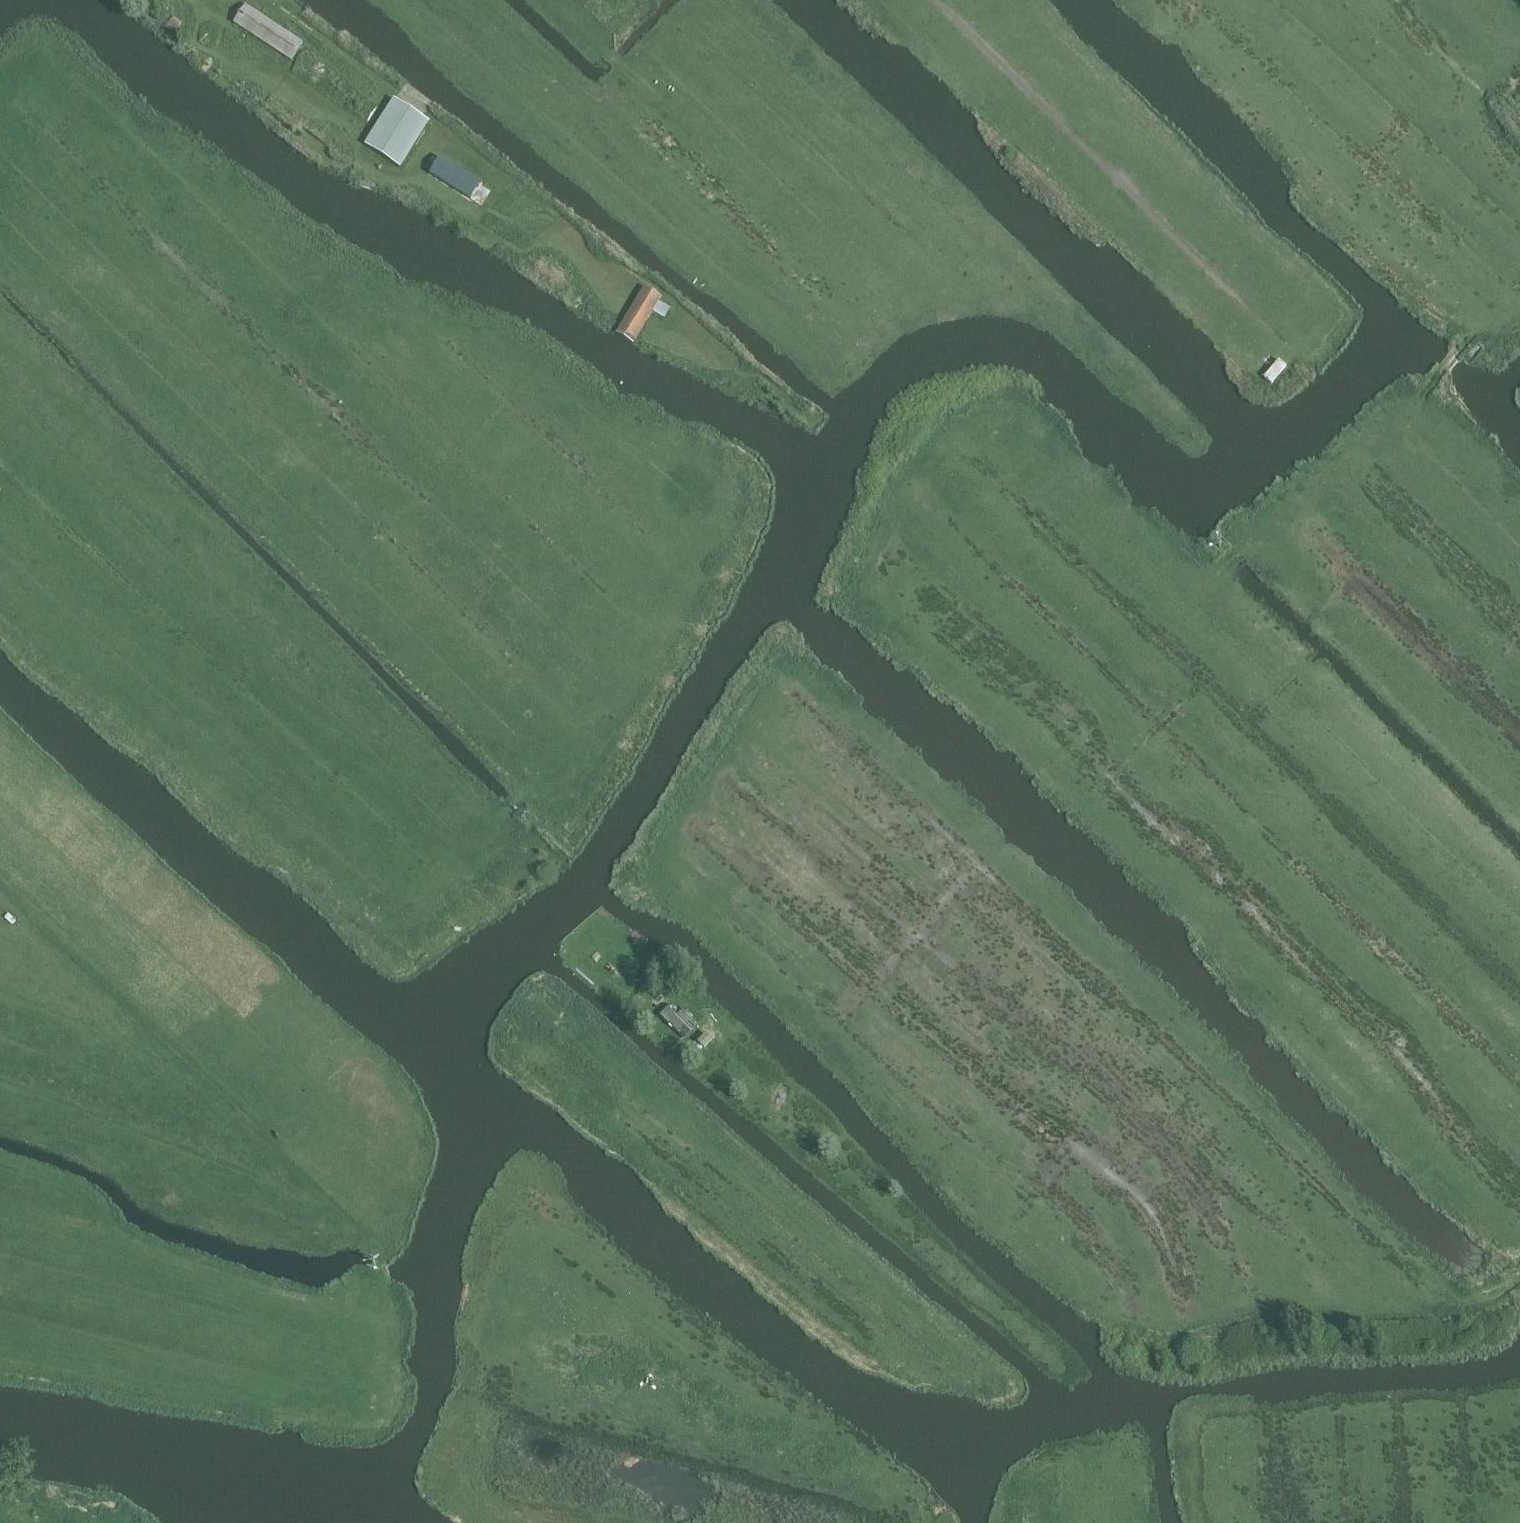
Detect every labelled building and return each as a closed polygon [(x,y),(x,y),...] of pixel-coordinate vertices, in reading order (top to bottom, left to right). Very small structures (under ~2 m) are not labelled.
[(233,22),(291,60),(302,43),(245,4),(233,22)] [(169,23),(177,30),(182,24),(174,17),(169,23)] [(365,145),(399,167),(428,121),(394,99),(365,145)] [(428,173),(469,200),(480,183),(439,156),(428,173)] [(641,333),(648,323),(656,309),(662,299),(644,287),(616,333),(634,345),(641,333)] [(658,1014),(683,1039),(698,1023),(682,1008),(677,1013),(668,1004),(658,1014)] [(704,1048),(712,1039),(706,1033),(698,1042),(704,1048)]
